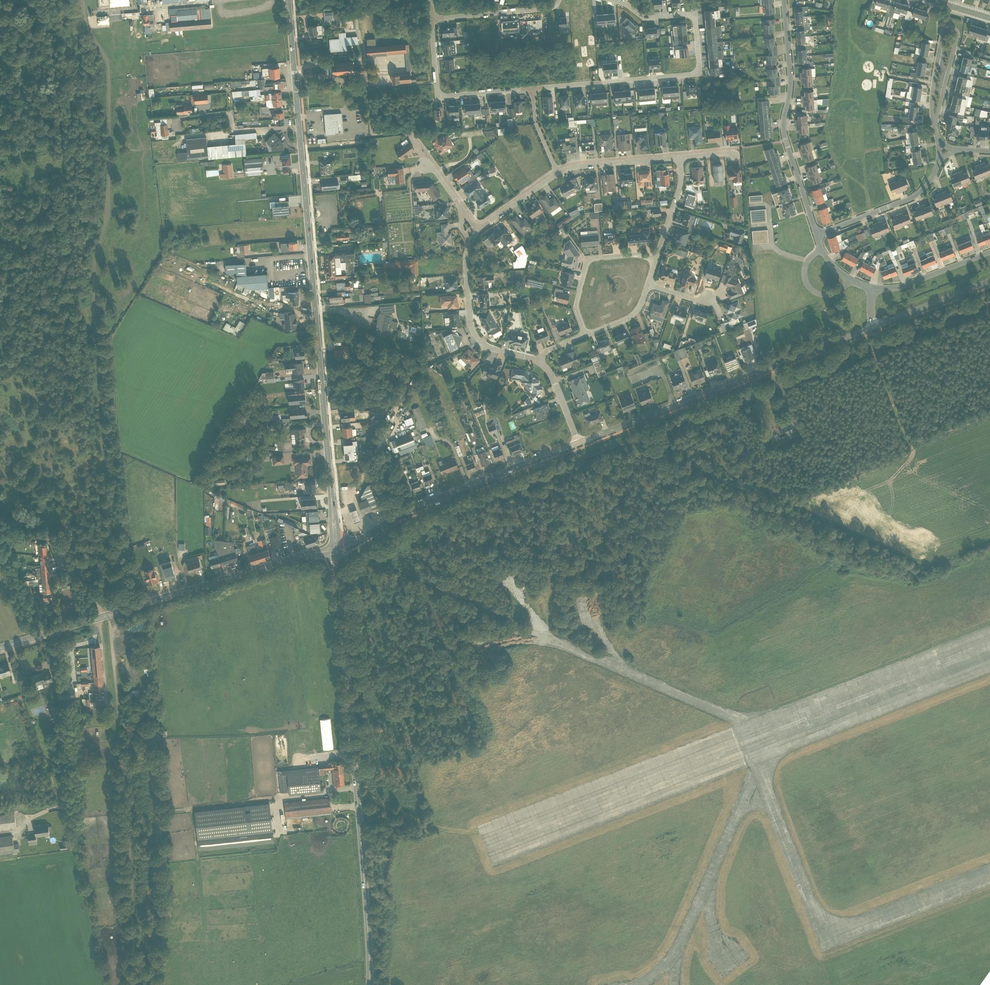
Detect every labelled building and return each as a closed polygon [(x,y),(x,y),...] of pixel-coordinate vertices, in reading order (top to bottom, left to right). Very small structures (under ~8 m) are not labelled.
[(883,0),(876,0),(875,0),(873,0),(870,10),(874,11),(874,9),(877,10),(879,11),(880,9),(883,0)] [(887,11),(886,12),(889,13),(892,5),(889,4),(890,0),(883,0),(880,9),(887,11)] [(900,11),(903,3),(896,1),(895,6),(892,5),(889,13),(886,23),(890,24),(892,17),(898,18),(900,11)] [(900,11),(905,13),(905,14),(905,15),(904,18),(906,19),(905,20),(907,21),(908,19),(910,10),(908,10),(909,5),(903,3),(900,11)] [(766,13),(775,13),(774,7),(772,7),(772,4),(763,5),(763,12),(766,11),(766,13)] [(171,31),(212,28),(210,7),(206,8),(206,5),(176,8),(176,9),(164,9),(165,20),(171,19),(170,11),(174,11),(174,15),(174,21),(170,22),(166,23),(166,31),(171,31)] [(795,10),(796,17),(804,16),(803,11),(805,11),(805,10),(809,10),(808,6),(800,7),(800,10),(795,10)] [(918,17),(921,9),(915,7),(913,11),(910,10),(908,19),(911,20),(912,17),(913,17),(914,15),(918,17)] [(705,18),(714,18),(720,17),(719,9),(704,11),(705,18)] [(918,17),(924,18),(923,20),(924,20),(923,24),(927,25),(928,19),(929,16),(926,15),(927,11),(921,9),(918,17)] [(324,20),(334,19),(333,11),(324,12),(324,20)] [(605,14),(606,23),(615,22),(614,13),(605,14)] [(148,27),(155,27),(154,14),(148,15),(148,14),(143,14),(143,20),(144,20),(145,31),(148,31),(148,27)] [(596,14),(597,23),(606,23),(605,14),(596,14)] [(801,23),(801,26),(810,25),(810,22),(808,22),(808,16),(804,16),(796,17),(796,23),(801,23)] [(559,30),(567,29),(566,17),(558,18),(559,30)] [(626,17),(621,23),(634,34),(639,27),(633,22),(632,23),(626,17)] [(705,18),(706,26),(715,26),(714,18),(705,18)] [(771,31),(774,31),(773,24),(775,24),(775,19),(767,19),(767,23),(763,24),(764,32),(765,32),(765,35),(771,34),(771,31)] [(671,35),(686,33),(685,24),(672,26),(673,30),(671,30),(671,35)] [(977,38),(980,27),(971,24),(969,30),(970,30),(969,36),(977,38)] [(309,35),(317,34),(317,37),(322,37),(321,25),(309,26),(309,35)] [(706,35),(719,34),(721,33),(720,25),(715,26),(706,26),(706,35)] [(797,30),(797,36),(806,35),(805,30),(807,30),(807,29),(810,29),(812,28),(814,27),(814,25),(810,25),(801,26),(801,29),(797,30)] [(442,37),(456,36),(456,27),(441,28),(442,37)] [(647,37),(657,36),(656,27),(646,28),(647,37)] [(977,38),(988,41),(989,35),(987,34),(988,29),(980,27),(977,38)] [(329,39),(330,51),(347,50),(347,45),(358,44),(357,36),(346,37),(346,32),(335,33),(336,38),(335,38),(329,39)] [(687,41),(686,33),(671,35),(673,46),(680,45),(680,42),(687,41)] [(706,35),(707,42),(716,42),(716,37),(720,37),(719,34),(706,35)] [(769,50),(777,49),(777,45),(775,45),(775,37),(772,37),(771,34),(765,35),(765,38),(765,46),(769,46),(769,50)] [(798,43),(803,42),(803,45),(812,45),(818,44),(818,43),(816,43),(816,41),(811,41),(811,39),(810,38),(810,35),(806,35),(797,36),(798,43)] [(922,42),(921,48),(929,49),(930,43),(925,42),(926,38),(922,38),(917,37),(917,41),(920,41),(920,42),(922,42)] [(411,76),(409,44),(405,44),(387,45),(381,45),(381,43),(376,43),(375,38),(366,39),(368,56),(405,53),(407,74),(391,75),(392,83),(428,80),(428,76),(416,77),(416,76),(411,76)] [(708,51),(723,49),(722,41),(716,42),(707,42),(708,51)] [(442,53),(452,52),(452,44),(442,45),(442,53)] [(673,57),(688,55),(688,47),(683,48),(682,45),(680,45),(673,46),(673,57)] [(798,49),(799,56),(807,55),(807,50),(809,49),(808,49),(812,48),(812,45),(803,45),(803,49),(798,49)] [(923,55),(928,56),(929,49),(921,48),(916,47),(915,53),(914,53),(914,56),(922,58),(923,55)] [(708,51),(709,58),(722,57),(723,57),(723,49),(708,51)] [(766,55),(767,63),(768,66),(774,65),(774,62),(777,62),(776,54),(778,54),(777,49),(769,50),(770,54),(766,55)] [(964,53),(962,63),(973,66),(976,67),(977,63),(975,63),(975,62),(975,61),(975,60),(974,59),(973,58),(972,58),(971,58),(971,55),(964,53)] [(810,60),(808,60),(807,55),(799,56),(799,62),(804,62),(804,65),(813,65),(813,64),(816,64),(815,61),(813,61),(810,61),(810,60)] [(918,61),(917,67),(926,68),(927,62),(922,61),(922,58),(914,56),(913,60),(916,60),(916,61),(918,61)] [(709,66),(722,65),(722,57),(709,58),(709,66)] [(610,71),(617,71),(616,58),(609,59),(609,61),(610,71)] [(649,68),(660,67),(659,58),(649,59),(649,68)] [(444,69),(454,69),(453,59),(443,60),(444,69)] [(349,79),(359,78),(358,70),(353,70),(353,62),(331,63),(329,63),(330,74),(349,73),(349,79)] [(975,73),(971,72),(973,66),(962,63),(960,70),(968,71),(967,74),(974,76),(975,73)] [(723,69),(722,65),(709,66),(710,74),(719,74),(719,70),(723,69)] [(772,81),(780,80),(780,75),(778,75),(777,68),(774,68),(774,65),(768,66),(768,68),(767,68),(768,77),(771,76),(772,81)] [(266,78),(280,77),(279,67),(269,68),(269,70),(262,71),(262,75),(261,75),(261,79),(266,78)] [(800,72),(801,77),(812,76),(812,67),(803,68),(803,72),(800,72)] [(920,74),(924,75),(926,68),(917,67),(916,72),(915,72),(914,72),(911,72),(910,76),(919,77),(920,74)] [(959,75),(957,82),(971,86),(974,76),(967,74),(966,77),(959,75)] [(804,85),(813,85),(812,76),(801,77),(801,82),(804,82),(804,85)] [(260,89),(284,87),(283,78),(269,80),(270,83),(266,83),(266,78),(261,79),(259,79),(260,89)] [(770,94),(770,96),(776,96),(776,93),(779,93),(779,85),(780,85),(780,80),(772,81),(772,85),(769,85),(769,93),(770,94)] [(910,85),(909,91),(921,93),(922,87),(917,86),(918,83),(909,81),(909,85),(910,85)] [(955,89),(963,91),(962,94),(969,95),(971,86),(957,82),(955,89)] [(690,95),(697,94),(696,84),(686,85),(686,91),(682,91),(683,100),(687,99),(687,97),(690,97),(690,95)] [(671,98),(679,97),(678,85),(670,86),(671,98)] [(671,98),(670,86),(662,87),(663,99),(671,98)] [(647,100),(655,99),(654,87),(646,88),(647,100)] [(647,100),(646,88),(638,89),(639,101),(647,100)] [(265,100),(266,100),(282,98),(281,91),(268,93),(269,94),(260,95),(260,89),(232,91),(232,97),(249,95),(249,96),(254,95),(254,96),(253,96),(253,99),(250,99),(251,100),(265,99),(265,100)] [(623,102),(622,90),(614,91),(615,103),(623,102)] [(623,102),(631,101),(630,90),(622,90),(623,102)] [(802,95),(802,100),(814,100),(813,91),(805,91),(805,95),(802,95)] [(915,99),(920,100),(921,93),(909,91),(908,91),(906,101),(915,102),(915,99)] [(599,104),(598,92),(590,93),(591,105),(599,104)] [(599,104),(607,104),(606,92),(598,92),(599,104)] [(195,104),(208,102),(207,94),(194,95),(191,96),(191,103),(195,103),(195,104)] [(575,106),(584,105),(583,94),(574,95),(575,106)] [(954,95),(952,102),(967,105),(969,95),(962,94),(962,97),(954,95)] [(560,107),(569,107),(568,95),(559,96),(560,107)] [(544,112),(553,111),(552,96),(543,97),(544,112)] [(758,105),(759,113),(768,112),(768,107),(769,106),(769,100),(764,100),(764,97),(757,97),(758,101),(758,105)] [(278,105),(282,105),(282,98),(266,100),(266,106),(259,107),(260,110),(269,110),(269,107),(273,106),(273,107),(278,106),(278,105)] [(821,109),(818,109),(818,103),(820,103),(828,105),(829,98),(823,99),(814,100),(802,100),(803,105),(806,105),(806,109),(802,109),(802,112),(820,112),(821,109)] [(498,111),(498,101),(490,102),(491,111),(498,111)] [(498,111),(506,110),(505,101),(498,101),(498,111)] [(515,111),(522,110),(522,101),(514,102),(514,108),(508,108),(509,115),(516,115),(515,111)] [(905,110),(906,111),(918,113),(919,106),(914,105),(915,102),(906,101),(905,104),(909,105),(910,106),(910,108),(905,107),(905,110)] [(957,113),(964,115),(967,105),(952,102),(950,108),(958,110),(957,113)] [(473,113),(481,112),(480,103),(477,103),(473,104),(473,103),(472,104),(473,113)] [(177,114),(192,113),(191,104),(184,105),(184,104),(176,105),(177,114)] [(473,113),(472,104),(464,104),(464,113),(473,113)] [(453,117),(459,117),(458,105),(454,106),(454,105),(449,106),(449,115),(453,114),(453,117)] [(435,119),(444,118),(443,106),(436,107),(436,109),(434,110),(435,119)] [(912,118),(916,119),(918,113),(906,111),(905,116),(903,116),(902,120),(911,122),(912,118)] [(760,125),(771,124),(771,117),(769,118),(768,112),(759,113),(759,121),(760,121),(760,125)] [(335,132),(343,131),(341,113),(324,114),(325,131),(325,133),(326,134),(335,134),(335,132)] [(949,114),(947,121),(962,125),(964,115),(957,113),(957,116),(949,114)] [(616,118),(615,116),(613,116),(612,116),(613,124),(619,124),(618,119),(622,119),(621,115),(617,116),(618,118),(616,118)] [(796,119),(796,124),(808,123),(807,115),(798,115),(799,119),(796,119)] [(156,130),(156,131),(168,130),(167,124),(166,118),(160,119),(161,122),(155,122),(155,130),(156,130)] [(595,118),(588,118),(579,119),(576,119),(577,127),(579,127),(579,123),(586,122),(586,126),(595,125),(595,118)] [(569,128),(577,127),(576,119),(568,120),(569,128)] [(960,128),(961,128),(962,125),(947,121),(946,125),(948,125),(948,128),(949,128),(948,132),(956,134),(957,131),(959,131),(960,128)] [(800,132),(809,132),(808,123),(796,124),(796,129),(800,129),(800,132)] [(730,139),(738,138),(737,126),(730,127),(730,124),(724,125),(726,140),(730,140),(730,139)] [(760,130),(761,138),(770,137),(770,131),(772,131),(771,124),(760,125),(761,129),(760,130)] [(906,132),(907,138),(918,136),(917,130),(912,130),(912,125),(901,124),(902,129),(903,129),(904,132),(906,132)] [(695,143),(702,142),(700,125),(688,126),(689,137),(694,137),(695,143)] [(986,138),(986,126),(977,125),(977,138),(986,138)] [(484,130),(485,136),(496,134),(491,127),(484,128),(484,130)] [(641,148),(648,147),(646,127),(634,128),(635,131),(634,131),(635,142),(641,142),(641,148)] [(713,141),(720,140),(719,136),(722,136),(721,127),(718,127),(718,129),(715,129),(715,130),(707,131),(708,142),(713,141)] [(168,135),(168,130),(156,131),(157,135),(156,136),(156,138),(162,138),(162,140),(168,139),(168,135)] [(662,146),(666,146),(665,131),(659,131),(659,132),(654,133),(655,144),(660,144),(660,143),(662,143),(662,146)] [(244,133),(245,139),(256,138),(256,142),(257,142),(256,132),(244,133)] [(177,153),(178,160),(208,157),(208,159),(246,155),(245,139),(244,133),(235,134),(235,139),(235,143),(207,146),(206,136),(186,139),(186,142),(184,143),(184,146),(186,146),(187,152),(177,153)] [(269,150),(283,149),(282,143),(279,143),(278,142),(274,133),(265,141),(269,150)] [(605,151),(612,150),(611,133),(598,134),(599,145),(605,145),(605,151)] [(618,150),(630,149),(629,142),(627,142),(627,139),(630,139),(629,133),(616,134),(618,150)] [(441,153),(453,144),(446,135),(444,137),(443,135),(438,139),(436,136),(431,140),(432,141),(433,143),(434,144),(435,143),(436,145),(436,144),(438,147),(438,148),(439,149),(438,149),(439,150),(438,151),(440,153),(440,152),(441,153)] [(571,153),(576,153),(575,136),(565,137),(565,138),(559,139),(560,147),(561,147),(561,152),(569,151),(569,150),(571,150),(571,153)] [(914,144),(919,143),(918,136),(907,138),(906,138),(906,139),(906,143),(907,144),(906,144),(906,148),(915,146),(914,144)] [(409,152),(414,149),(406,138),(401,142),(403,145),(396,150),(402,159),(410,153),(409,152)] [(799,149),(801,153),(812,150),(809,141),(801,144),(802,148),(799,149)] [(582,153),(594,152),(594,144),(582,145),(582,153)] [(912,151),(913,157),(921,155),(920,149),(915,150),(915,146),(906,148),(907,151),(910,151),(910,152),(912,151)] [(769,162),(779,158),(777,152),(775,152),(774,147),(764,150),(767,157),(769,162)] [(806,161),(815,158),(817,157),(814,149),(812,150),(801,153),(802,158),(805,157),(806,161)] [(481,161),(485,158),(481,152),(477,156),(481,161)] [(282,164),(291,163),(290,157),(282,157),(282,154),(273,155),(273,161),(275,161),(276,165),(282,165),(282,164)] [(917,163),(922,162),(921,155),(913,157),(910,157),(911,162),(909,162),(909,163),(908,164),(909,167),(918,166),(917,163)] [(244,159),(245,175),(264,173),(262,157),(244,159)] [(770,166),(772,174),(781,171),(780,166),(781,165),(779,158),(769,162),(770,166)] [(320,160),(321,174),(331,173),(330,165),(333,165),(332,159),(320,160)] [(989,172),(989,166),(989,163),(986,165),(984,162),(980,164),(984,175),(985,177),(988,175),(988,173),(989,172)] [(220,178),(233,176),(232,164),(222,165),(223,173),(220,173),(220,178)] [(714,180),(723,180),(721,164),(712,164),(714,180)] [(806,171),(808,176),(819,172),(821,171),(820,167),(818,168),(816,164),(808,166),(809,170),(806,171)] [(984,175),(980,164),(975,165),(976,168),(973,170),(976,178),(984,175)] [(478,174),(477,172),(473,174),(469,169),(467,171),(464,166),(452,175),(455,178),(456,177),(457,179),(458,179),(461,183),(467,179),(469,182),(475,177),(478,174)] [(702,182),(704,182),(702,166),(692,167),(693,177),(692,179),(692,181),(693,182),(693,183),(699,182),(700,183),(702,183),(702,182)] [(395,183),(404,182),(403,168),(388,169),(388,176),(395,175),(395,183)] [(665,185),(669,184),(668,173),(665,173),(665,169),(656,170),(656,177),(660,176),(660,180),(656,180),(657,187),(665,186),(665,185)] [(733,182),(741,181),(740,169),(732,170),(732,171),(728,171),(729,179),(732,178),(733,182)] [(967,181),(970,179),(967,171),(964,173),(962,170),(958,172),(962,183),(964,187),(968,185),(967,181)] [(646,188),(651,188),(650,172),(650,171),(649,171),(640,172),(640,171),(638,171),(638,172),(639,186),(644,186),(644,181),(645,181),(646,188)] [(777,185),(787,182),(785,175),(783,176),(781,171),(772,174),(774,181),(775,181),(777,185)] [(627,182),(633,182),(632,173),(627,173),(624,173),(624,172),(620,173),(622,186),(627,185),(627,182)] [(813,183),(822,180),(819,172),(808,176),(809,180),(812,179),(813,183)] [(962,183),(958,172),(953,173),(954,176),(951,177),(954,186),(962,183)] [(604,191),(616,190),(614,173),(601,174),(601,180),(602,180),(603,184),(604,191)] [(589,189),(597,189),(596,175),(592,175),(592,177),(584,178),(585,187),(589,187),(589,189)] [(908,185),(905,176),(897,179),(901,190),(906,189),(905,186),(908,185)] [(564,196),(580,189),(574,177),(569,180),(570,182),(559,186),(564,196)] [(322,189),(339,188),(339,184),(338,184),(338,179),(322,180),(322,189)] [(897,192),(901,190),(897,179),(889,182),(892,191),(896,189),(897,192)] [(815,196),(825,193),(827,192),(825,186),(830,184),(834,182),(833,180),(829,181),(819,184),(820,187),(813,190),(815,196)] [(433,200),(440,194),(431,181),(415,182),(416,191),(427,191),(433,200)] [(481,208),(489,202),(490,202),(491,203),(494,201),(494,198),(492,194),(490,194),(487,196),(486,193),(485,194),(481,188),(482,187),(478,181),(464,191),(468,197),(473,193),(477,200),(476,201),(481,208)] [(776,203),(792,198),(789,188),(772,193),(776,203)] [(945,203),(953,200),(950,192),(947,193),(945,190),(941,192),(945,203)] [(692,207),(696,194),(688,191),(683,204),(692,207)] [(945,203),(941,192),(936,194),(937,197),(934,198),(937,206),(942,204),(943,207),(946,205),(945,203)] [(815,196),(817,203),(825,201),(826,204),(833,202),(832,201),(833,201),(834,200),(833,198),(831,198),(827,199),(825,193),(815,196)] [(540,198),(550,212),(551,212),(553,215),(562,209),(559,206),(560,205),(554,196),(549,199),(546,194),(540,198)] [(641,207),(655,205),(655,196),(652,196),(652,199),(645,200),(645,199),(640,199),(641,204),(641,207)] [(976,207),(983,204),(981,199),(974,201),(976,207)] [(289,206),(289,200),(275,201),(275,206),(272,206),(273,215),(288,213),(288,207),(289,206)] [(619,201),(620,209),(638,207),(638,204),(631,204),(631,200),(619,201)] [(532,218),(542,211),(535,201),(532,204),(533,205),(527,209),(529,212),(528,213),(530,214),(532,218)] [(780,217),(796,212),(793,201),(777,206),(780,217)] [(594,211),(599,211),(602,210),(601,202),(594,203),(594,204),(594,211)] [(821,216),(829,213),(827,207),(833,205),(833,202),(826,204),(826,206),(819,209),(821,216)] [(925,216),(933,213),(930,204),(926,206),(925,203),(921,205),(925,216)] [(414,205),(415,215),(420,214),(419,212),(420,212),(421,211),(421,210),(424,210),(423,204),(417,205),(414,205)] [(925,216),(921,205),(916,207),(917,209),(914,211),(917,219),(925,216)] [(989,241),(989,234),(988,229),(985,230),(983,225),(989,222),(987,217),(984,211),(985,211),(982,205),(979,206),(979,207),(973,209),(974,212),(980,210),(981,213),(982,213),(985,222),(979,225),(983,235),(986,243),(989,241)] [(436,218),(448,217),(447,212),(446,210),(447,210),(447,206),(435,207),(436,213),(435,213),(436,218)] [(751,222),(767,221),(766,208),(750,210),(751,222)] [(963,213),(966,219),(969,218),(968,215),(973,213),(973,212),(974,211),(973,209),(963,213)] [(682,223),(689,226),(688,229),(694,231),(697,232),(699,227),(692,224),(695,215),(685,212),(684,217),(683,219),(682,223)] [(903,224),(911,221),(908,213),(905,214),(904,212),(899,213),(903,224)] [(821,216),(823,222),(831,220),(829,213),(821,216)] [(903,224),(899,213),(894,215),(895,218),(892,219),(895,228),(903,224)] [(556,224),(559,228),(563,225),(573,219),(570,214),(556,224)] [(511,219),(521,233),(531,226),(524,217),(520,220),(516,215),(511,219)] [(947,227),(954,225),(954,226),(957,225),(955,220),(953,221),(951,218),(945,221),(947,227)] [(886,231),(890,230),(887,221),(883,223),(882,220),(877,222),(882,233),(883,235),(887,234),(886,231)] [(882,233),(877,222),(873,224),(874,226),(870,228),(874,236),(882,233)] [(448,245),(453,245),(453,236),(451,236),(451,233),(447,233),(447,230),(448,230),(448,223),(440,224),(441,231),(436,232),(437,240),(440,240),(440,245),(448,244),(448,245)] [(566,229),(563,225),(559,228),(556,231),(558,234),(566,229)] [(745,231),(731,226),(729,233),(736,235),(734,240),(741,242),(743,236),(747,237),(747,235),(744,234),(745,231)] [(504,246),(512,240),(508,233),(504,227),(495,233),(494,232),(488,236),(488,237),(483,241),(484,241),(488,246),(492,243),(493,245),(500,240),(504,246)] [(672,241),(685,245),(689,233),(692,234),(694,231),(688,229),(687,232),(676,228),(672,241)] [(581,245),(599,244),(597,229),(580,231),(581,245)] [(752,243),(769,242),(768,229),(751,230),(752,243)] [(649,242),(650,241),(649,230),(642,230),(643,233),(628,235),(629,244),(637,243),(637,244),(641,244),(641,243),(649,242)] [(613,244),(617,244),(616,231),(604,232),(604,243),(613,243),(613,244)] [(867,237),(864,231),(856,234),(859,241),(867,237)] [(830,244),(842,240),(840,233),(828,237),(830,244)] [(875,246),(875,247),(870,234),(867,236),(871,248),(872,248),(874,252),(875,254),(879,252),(877,251),(877,250),(875,246)] [(986,243),(983,235),(976,237),(979,245),(986,243)] [(565,265),(576,268),(578,261),(577,260),(578,255),(580,254),(580,253),(569,239),(564,243),(563,249),(565,253),(564,258),(562,258),(561,264),(565,265)] [(830,244),(833,251),(840,248),(843,250),(848,244),(845,243),(844,239),(842,240),(830,244)] [(967,250),(974,248),(971,239),(964,242),(967,250)] [(295,248),(298,247),(297,241),(280,243),(281,251),(295,250),(295,248)] [(909,249),(912,247),(910,241),(903,244),(901,245),(902,249),(905,248),(904,247),(908,245),(909,249)] [(967,250),(964,242),(958,245),(961,253),(967,250)] [(244,244),(236,245),(237,257),(245,256),(244,250),(249,249),(249,244),(244,245),(244,244)] [(848,262),(852,254),(847,251),(851,246),(848,244),(843,250),(846,251),(842,258),(848,262)] [(896,258),(896,259),(900,258),(899,257),(897,252),(898,252),(895,247),(891,248),(894,255),(894,254),(895,258),(896,258)] [(942,260),(949,258),(945,249),(945,247),(938,249),(942,260)] [(955,255),(952,247),(945,249),(949,258),(955,255)] [(891,275),(898,273),(895,265),(898,264),(896,259),(896,258),(895,258),(894,254),(894,255),(891,248),(882,252),(883,255),(889,252),(892,260),(892,259),(893,262),(887,265),(891,275)] [(328,278),(347,276),(346,275),(355,274),(354,261),(351,261),(350,256),(355,256),(354,249),(342,250),(342,252),(326,254),(327,268),(325,268),(325,273),(327,273),(328,278)] [(866,271),(871,261),(866,258),(869,252),(870,251),(871,253),(873,252),(872,249),(869,250),(867,251),(866,252),(864,253),(861,260),(863,261),(860,268),(866,271)] [(848,262),(854,265),(858,258),(861,260),(864,253),(866,252),(863,250),(862,252),(861,252),(858,257),(852,254),(848,262)] [(930,265),(937,262),(932,250),(925,253),(930,265)] [(930,265),(925,253),(919,255),(924,267),(930,265)] [(866,271),(872,275),(876,268),(879,269),(880,262),(880,261),(879,259),(878,261),(877,260),(877,264),(873,262),(877,255),(876,254),(874,255),(871,261),(866,271)] [(530,259),(528,267),(533,268),(534,263),(536,264),(536,261),(530,259)] [(918,269),(915,261),(914,262),(913,259),(907,262),(912,272),(918,269)] [(419,274),(418,260),(390,262),(390,261),(389,261),(389,260),(386,261),(386,262),(383,262),(383,268),(390,267),(390,268),(411,267),(411,275),(419,274)] [(891,275),(887,265),(885,260),(880,262),(879,269),(882,271),(885,278),(891,275)] [(718,279),(721,269),(722,266),(709,262),(708,265),(708,264),(704,276),(710,278),(711,277),(718,279)] [(905,275),(912,272),(907,262),(901,264),(905,275)] [(267,273),(247,274),(246,263),(225,264),(226,272),(236,272),(237,281),(251,288),(255,288),(268,287),(267,273)] [(515,270),(516,279),(521,278),(524,269),(515,270)] [(674,281),(677,273),(676,273),(677,272),(677,270),(676,270),(673,269),(672,269),(671,270),(671,271),(663,269),(660,278),(666,280),(666,279),(674,281)] [(692,271),(685,269),(680,285),(687,287),(688,283),(693,284),(696,277),(691,276),(691,274),(692,271)] [(561,283),(571,285),(570,285),(572,278),(573,278),(573,277),(574,274),(563,271),(561,275),(563,276),(561,283)] [(732,275),(727,274),(723,284),(731,286),(732,290),(732,291),(727,293),(730,298),(745,292),(742,286),(741,286),(739,281),(730,279),(732,275)] [(494,281),(493,275),(477,276),(477,280),(479,280),(479,288),(489,287),(488,282),(494,281)] [(527,277),(526,283),(542,287),(543,281),(527,277)] [(445,290),(457,289),(456,278),(444,279),(445,290)] [(254,292),(254,291),(237,282),(234,288),(236,289),(241,291),(242,292),(242,293),(247,295),(248,294),(253,297),(255,293),(254,292)] [(274,287),(268,287),(255,288),(255,291),(274,299),(274,287)] [(553,299),(567,303),(569,294),(563,292),(563,289),(555,287),(553,295),(554,295),(553,299)] [(293,304),(298,304),(298,299),(299,299),(298,291),(295,291),(285,292),(285,294),(282,295),(283,300),(286,300),(292,299),(293,304)] [(370,293),(365,294),(364,294),(359,295),(360,301),(364,300),(365,304),(375,303),(374,300),(380,299),(380,296),(371,297),(370,293)] [(480,306),(489,305),(488,293),(478,294),(478,298),(479,298),(480,306)] [(457,299),(456,295),(439,296),(440,305),(447,304),(448,307),(458,307),(458,302),(457,302),(457,301),(456,301),(456,299),(457,299)] [(649,313),(663,317),(669,301),(662,299),(661,303),(662,303),(661,305),(653,303),(649,313)] [(738,318),(743,315),(738,301),(724,307),(729,320),(728,321),(728,320),(720,323),(723,331),(734,327),(733,324),(739,321),(738,318)] [(376,332),(390,335),(392,327),(396,328),(398,322),(392,320),(393,315),(388,314),(389,312),(394,311),(394,304),(380,305),(380,312),(379,312),(377,317),(377,320),(375,329),(377,329),(376,332)] [(676,318),(684,320),(687,312),(678,309),(679,307),(675,306),(672,316),(671,320),(675,322),(676,318)] [(696,318),(704,321),(707,314),(701,312),(700,312),(700,310),(694,308),(691,318),(695,319),(696,318)] [(285,329),(296,328),(296,323),(297,323),(296,320),(295,313),(291,313),(291,311),(280,312),(280,318),(284,318),(285,323),(283,323),(283,324),(283,327),(284,328),(285,328),(285,329)] [(487,332),(497,326),(489,311),(479,316),(482,322),(481,322),(483,327),(484,326),(487,332)] [(449,325),(460,324),(459,313),(448,313),(449,317),(444,317),(445,322),(449,321),(449,325)] [(755,318),(743,323),(745,328),(748,327),(756,325),(755,318)] [(232,334),(237,337),(246,324),(240,320),(232,334)] [(559,334),(572,329),(568,321),(556,325),(559,334)] [(415,333),(419,334),(421,325),(417,325),(416,327),(411,326),(410,330),(415,331),(415,333)] [(637,342),(645,339),(646,342),(650,340),(646,332),(643,333),(639,325),(631,328),(637,342)] [(537,343),(549,338),(546,329),(544,329),(543,326),(537,328),(538,332),(533,333),(537,343)] [(491,330),(494,336),(502,332),(499,327),(491,330)] [(618,344),(629,340),(626,330),(621,332),(621,333),(614,336),(618,344)] [(443,336),(450,350),(458,347),(459,345),(462,343),(457,331),(453,333),(451,332),(443,336)] [(525,346),(528,336),(511,332),(510,334),(507,333),(506,340),(510,341),(510,342),(525,346)] [(604,350),(611,347),(607,337),(600,340),(601,343),(598,344),(599,347),(596,348),(599,354),(600,358),(605,357),(603,351),(604,351),(604,350)] [(678,348),(684,346),(693,342),(696,341),(695,339),(689,337),(688,340),(686,339),(683,341),(681,340),(678,348)] [(702,346),(699,340),(696,341),(693,342),(696,348),(702,346)] [(756,360),(756,359),(754,353),(755,353),(751,343),(739,349),(741,353),(739,354),(740,358),(742,357),(744,362),(748,360),(748,359),(751,358),(752,361),(753,361),(756,360)] [(336,358),(345,357),(344,350),(347,350),(347,345),(338,346),(338,349),(335,350),(336,358)] [(676,349),(680,359),(687,355),(684,346),(678,348),(676,349)] [(293,358),(304,357),(303,347),(292,347),(292,351),(293,358)] [(466,363),(471,368),(479,360),(477,357),(476,357),(475,358),(470,353),(472,351),(469,348),(468,348),(468,349),(458,358),(458,360),(463,365),(465,364),(466,363)] [(572,367),(579,364),(574,350),(567,353),(568,355),(558,359),(563,370),(567,368),(566,366),(571,364),(572,367)] [(733,368),(739,365),(735,357),(732,358),(731,355),(728,356),(733,368)] [(718,374),(721,372),(715,356),(711,358),(712,360),(709,361),(706,366),(710,375),(717,372),(718,374)] [(727,370),(733,368),(728,356),(726,357),(727,360),(724,361),(727,370)] [(627,368),(630,374),(658,363),(656,357),(641,363),(638,364),(627,368)] [(600,359),(593,362),(598,376),(606,373),(600,359)] [(482,372),(496,378),(502,363),(495,360),(493,367),(490,366),(485,364),(482,372)] [(436,364),(440,371),(446,368),(442,361),(436,364)] [(286,373),(303,372),(302,363),(286,364),(286,373)] [(533,397),(542,388),(538,383),(539,382),(530,373),(528,373),(525,370),(512,368),(511,378),(519,379),(526,386),(525,392),(529,395),(530,394),(533,397)] [(700,381),(705,380),(700,368),(688,372),(693,383),(700,381)] [(683,387),(687,386),(682,372),(678,373),(675,372),(674,375),(670,377),(674,387),(676,388),(680,386),(680,385),(682,385),(683,387)] [(590,400),(586,389),(588,388),(589,387),(588,384),(587,384),(586,380),(586,379),(584,374),(577,376),(578,377),(576,378),(575,378),(569,380),(569,383),(570,385),(573,393),(574,392),(578,401),(577,401),(578,404),(579,403),(579,404),(590,400)] [(293,379),(294,388),(305,387),(304,379),(298,380),(298,378),(293,379)] [(649,402),(653,400),(648,387),(645,388),(645,390),(641,392),(641,390),(636,391),(641,403),(642,404),(645,403),(646,401),(645,400),(648,399),(649,402)] [(287,394),(288,403),(306,402),(305,393),(287,394)] [(624,410),(636,406),(631,394),(623,396),(623,395),(619,397),(624,410)] [(484,408),(488,407),(491,398),(485,396),(482,404),(484,408)] [(535,413),(538,419),(550,415),(548,410),(547,410),(546,409),(550,407),(548,403),(533,408),(534,413),(535,413)] [(427,427),(418,405),(412,408),(416,420),(415,421),(416,423),(417,425),(418,425),(421,430),(422,429),(422,428),(425,427),(426,428),(427,427)] [(290,418),(307,416),(306,411),(304,411),(304,408),(289,409),(290,418)] [(515,419),(525,415),(523,409),(513,413),(515,419)] [(345,420),(350,420),(350,419),(354,418),(354,414),(350,414),(349,411),(341,412),(341,420),(345,419),(345,420)] [(587,425),(602,419),(599,411),(590,414),(589,411),(584,414),(585,416),(584,417),(587,425)] [(240,425),(248,424),(248,416),(239,417),(240,425)] [(406,425),(413,422),(411,416),(404,419),(406,425)] [(438,430),(444,427),(441,419),(434,422),(435,425),(436,425),(438,430)] [(492,422),(487,424),(490,433),(497,430),(494,423),(493,420),(491,421),(492,422)] [(343,435),(352,434),(352,426),(342,427),(343,435)] [(306,432),(305,428),(291,429),(292,443),(305,442),(304,432),(306,432)] [(795,436),(792,429),(785,431),(788,439),(795,436)] [(471,440),(476,438),(473,431),(468,432),(467,431),(465,431),(469,440),(471,440)] [(225,438),(224,443),(233,447),(235,443),(239,444),(242,437),(228,432),(226,439),(225,438)] [(393,452),(399,450),(401,454),(413,449),(413,448),(417,446),(411,432),(389,441),(393,452)] [(434,443),(430,434),(423,437),(426,445),(434,443)] [(511,454),(523,449),(517,434),(514,435),(514,437),(513,438),(509,440),(509,439),(506,440),(506,442),(505,442),(507,447),(508,447),(511,454)] [(344,444),(344,451),(356,450),(356,446),(354,447),(353,443),(353,442),(356,442),(355,440),(346,441),(346,444),(344,444)] [(459,455),(462,454),(459,444),(456,445),(455,440),(453,441),(459,455)] [(284,441),(277,441),(277,442),(274,443),(275,447),(275,449),(284,449),(284,441)] [(496,459),(504,456),(500,445),(498,445),(498,444),(491,447),(496,459)] [(482,465),(489,462),(483,445),(476,448),(478,452),(477,453),(482,465)] [(347,461),(357,460),(356,454),(358,453),(358,450),(356,450),(344,451),(345,458),(347,458),(347,461)] [(469,471),(476,468),(475,465),(476,464),(471,453),(467,455),(470,461),(466,463),(469,471)] [(284,454),(272,455),(273,464),(285,463),(284,454)] [(311,463),(310,457),(293,458),(293,464),(296,464),(297,477),(307,476),(307,471),(306,470),(306,467),(307,467),(307,466),(307,464),(311,463)] [(458,467),(454,458),(443,462),(442,459),(437,461),(438,464),(437,464),(439,469),(441,469),(443,474),(447,473),(447,471),(458,467)] [(415,473),(417,472),(415,468),(413,462),(407,465),(409,471),(413,470),(415,473)] [(594,469),(592,464),(584,467),(587,472),(594,469)] [(425,482),(433,479),(429,470),(425,471),(423,465),(415,468),(417,472),(421,470),(425,482)] [(414,490),(421,487),(416,476),(410,478),(411,482),(410,482),(411,487),(413,486),(414,490)] [(307,492),(316,491),(315,481),(306,482),(307,492)] [(362,512),(378,506),(376,502),(382,500),(379,495),(374,482),(367,485),(361,495),(362,500),(358,502),(362,512)] [(316,501),(315,497),(300,498),(301,508),(308,507),(308,506),(312,506),(312,507),(317,506),(317,501),(316,501)] [(245,508),(245,506),(228,498),(226,503),(230,504),(230,503),(235,505),(235,506),(243,510),(245,508)] [(356,507),(349,509),(354,521),(360,519),(356,507)] [(308,523),(319,522),(318,510),(308,511),(309,514),(306,515),(306,520),(307,520),(308,520),(304,521),(304,523),(308,523)] [(293,527),(295,523),(285,518),(284,519),(280,518),(279,521),(293,527)] [(310,531),(319,530),(319,522),(308,523),(306,524),(306,529),(307,529),(307,530),(310,531)] [(273,548),(281,545),(276,530),(268,533),(273,548)] [(306,546),(319,542),(318,536),(312,535),(312,534),(309,533),(308,533),(302,531),(301,532),(303,535),(306,544),(306,546)] [(266,559),(271,557),(265,537),(261,538),(261,539),(266,559)] [(236,552),(234,548),(232,541),(213,539),(218,553),(208,556),(211,568),(223,564),(227,562),(227,563),(232,561),(236,559),(236,560),(238,559),(235,552),(236,552)] [(266,559),(261,539),(257,540),(260,550),(259,551),(261,560),(266,559)] [(257,562),(261,560),(259,551),(256,552),(254,543),(251,544),(257,562)] [(40,555),(49,554),(48,544),(39,545),(40,555)] [(252,563),(257,562),(251,544),(246,546),(252,563)] [(40,555),(41,564),(49,564),(49,554),(40,555)] [(189,572),(201,568),(199,559),(187,563),(189,572)] [(171,560),(160,563),(165,579),(175,576),(171,560)] [(41,572),(50,572),(49,564),(41,564),(41,567),(35,568),(35,570),(37,570),(38,572),(41,572)] [(158,579),(156,573),(154,568),(144,571),(147,580),(148,579),(149,583),(159,581),(158,579)] [(42,578),(51,577),(50,572),(41,572),(38,572),(37,570),(35,570),(35,578),(42,578)] [(43,592),(52,591),(51,577),(42,578),(43,592)] [(89,691),(90,697),(104,696),(100,646),(91,647),(95,692),(92,692),(92,691),(89,691)] [(11,673),(8,663),(3,665),(3,664),(0,665),(0,676),(11,673)] [(43,684),(53,681),(50,673),(43,675),(42,672),(32,675),(35,684),(33,685),(34,690),(44,687),(43,684)] [(96,705),(105,705),(104,696),(90,697),(82,698),(82,704),(93,704),(92,701),(95,700),(96,705)] [(57,717),(58,717),(57,706),(51,707),(51,709),(50,709),(50,715),(52,715),(52,717),(57,716),(57,717)] [(334,784),(344,783),(343,762),(319,764),(319,766),(278,769),(280,791),(289,790),(289,794),(321,791),(319,774),(325,773),(324,769),(332,768),(334,784)] [(331,812),(329,796),(284,801),(286,817),(331,812)] [(199,850),(273,842),(269,802),(195,810),(199,850)] [(16,828),(14,813),(19,812),(19,810),(11,811),(11,814),(0,815),(0,830),(16,828)] [(36,836),(50,834),(49,831),(52,830),(52,825),(49,826),(48,823),(34,825),(36,834),(28,835),(28,837),(25,838),(26,842),(29,842),(29,845),(37,844),(36,836)] [(12,835),(0,836),(0,853),(19,851),(18,843),(14,843),(12,835)]
